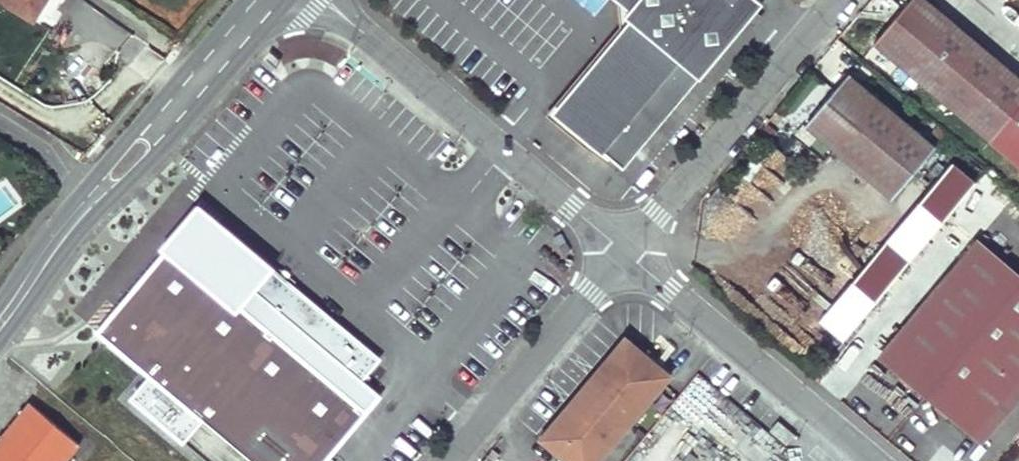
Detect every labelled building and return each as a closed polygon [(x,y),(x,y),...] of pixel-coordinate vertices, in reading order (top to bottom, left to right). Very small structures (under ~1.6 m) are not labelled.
[(19,0),(6,0),(6,1),(33,18),(37,11),(19,0)] [(37,11),(44,0),(19,0),(37,11)] [(61,0),(44,0),(37,11),(50,18),(61,0)] [(617,3),(619,26),(551,108),(558,114),(629,28),(641,28),(640,18),(633,19),(632,9),(639,8),(638,0),(628,0),(627,0),(614,0),(617,3)] [(760,0),(638,0),(639,8),(632,9),(633,19),(640,18),(641,28),(629,28),(558,114),(590,140),(598,148),(611,159),(623,169),(763,2),(760,0)] [(928,0),(909,0),(873,42),(988,139),(1018,103),(1018,77),(928,0)] [(935,146),(848,73),(805,125),(892,198),(935,146)] [(611,159),(598,148),(590,140),(584,146),(606,165),(611,159)] [(950,162),(818,321),(840,338),(972,179),(950,162)] [(254,296),(175,230),(129,284),(135,289),(170,247),(243,309),(254,296)] [(1018,379),(1018,275),(977,239),(880,355),(973,434),(1018,379)] [(170,247),(135,289),(99,331),(166,387),(146,411),(176,436),(196,412),(254,460),(323,460),(365,411),(243,309),(170,247)] [(670,375),(625,337),(585,384),(589,387),(583,395),(579,391),(540,438),(567,460),(598,460),(670,375)] [(1018,398),(1018,379),(973,434),(983,442),(1018,398)] [(583,395),(589,387),(585,384),(579,391),(583,395)] [(80,444),(29,402),(0,437),(0,460),(66,460),(80,444)] [(794,434),(778,421),(770,430),(786,443),(794,434)]
